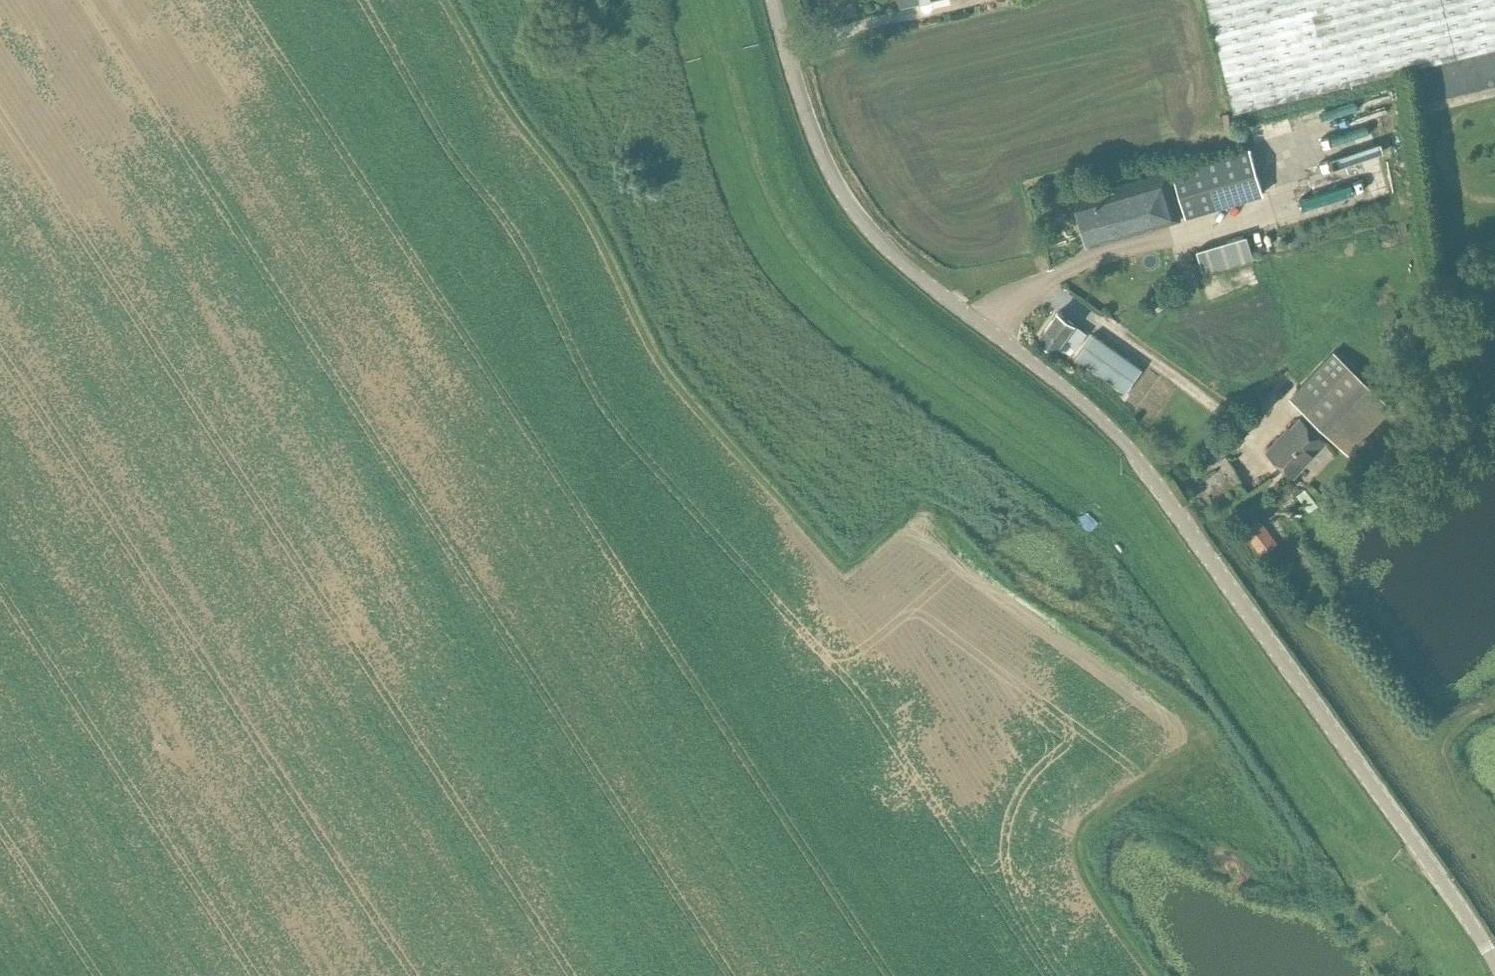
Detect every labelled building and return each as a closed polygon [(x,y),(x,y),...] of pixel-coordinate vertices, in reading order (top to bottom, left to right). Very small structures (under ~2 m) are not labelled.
[(1494,48),(1494,0),(1206,0),(1234,113),(1494,48)] [(1169,168),(1184,213),(1265,191),(1250,141),(1169,168)] [(1167,171),(1073,200),(1087,247),(1181,218),(1167,171)] [(1213,273),(1259,257),(1250,232),(1204,249),(1213,273)] [(1088,333),(1074,324),(1058,312),(1039,339),(1055,351),(1063,340),(1064,341),(1063,342),(1074,350),(1075,349),(1076,350),(1088,333)] [(1142,367),(1093,333),(1076,357),(1125,391),(1142,367)] [(1354,452),(1399,405),(1338,348),(1293,395),(1354,452)] [(1268,450),(1295,475),(1326,443),(1301,418),(1281,439),(1280,437),(1268,450)] [(1243,530),(1261,555),(1277,543),(1259,518),(1243,530)]
